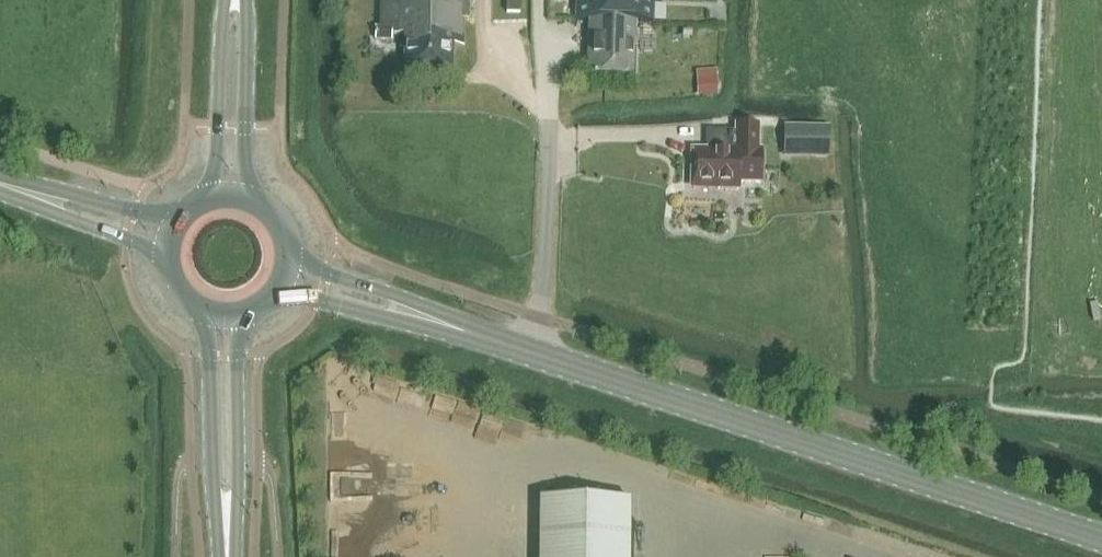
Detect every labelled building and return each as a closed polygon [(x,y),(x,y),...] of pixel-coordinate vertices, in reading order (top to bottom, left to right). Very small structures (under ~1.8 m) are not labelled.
[(453,71),(454,45),(463,45),(464,18),(469,18),(470,0),(381,0),(380,28),(377,28),(376,42),(392,43),(393,34),(404,34),(405,70),(453,71)] [(519,13),(519,0),(505,0),(505,12),(519,13)] [(575,21),(589,21),(635,23),(653,23),(653,20),(654,0),(576,0),(576,15),(575,21)] [(637,25),(589,23),(586,79),(634,82),(637,25)] [(702,97),(718,96),(716,71),(700,72),(702,97)] [(697,182),(714,181),(714,189),(739,189),(739,182),(761,182),(760,149),(758,149),(758,125),(734,125),(734,131),(710,131),(710,150),(696,150),(697,182)] [(785,126),(784,157),(830,158),(830,127),(785,126)] [(539,556),(630,556),(630,501),(540,500),(539,556)]
